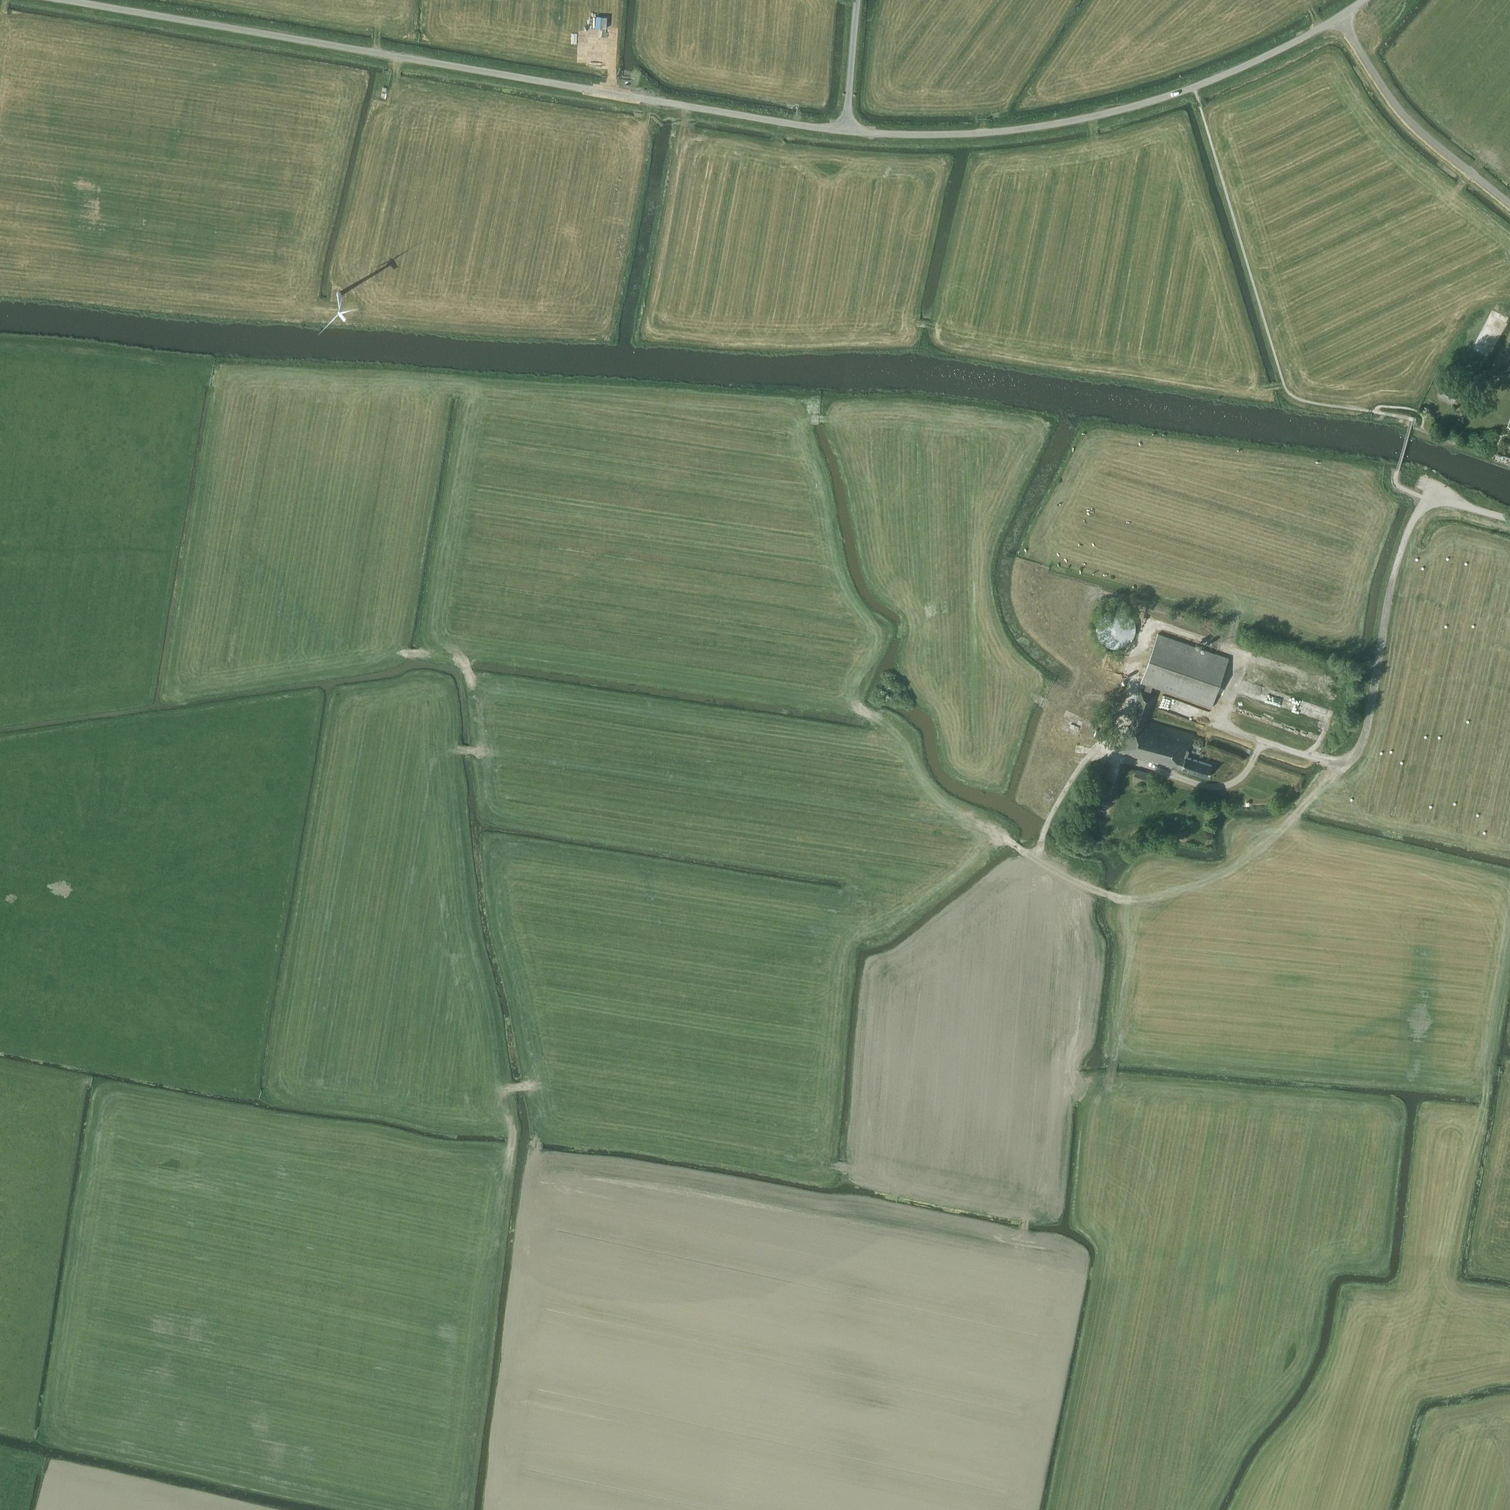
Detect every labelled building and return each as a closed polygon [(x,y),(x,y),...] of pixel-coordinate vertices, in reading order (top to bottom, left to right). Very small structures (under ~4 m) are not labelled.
[(1365,14),(1366,26),(1378,25),(1376,12),(1365,14)] [(1478,384),(1467,379),(1463,388),(1474,393),(1478,384)] [(1135,634),(1136,631),(1136,627),(1136,624),(1135,620),(1133,617),(1131,614),(1129,612),(1126,610),(1123,609),(1118,608),(1115,608),(1110,609),(1106,611),(1102,613),(1100,616),(1098,619),(1097,623),(1096,627),(1097,631),(1097,634),(1099,637),(1101,640),(1103,643),(1106,644),(1109,646),(1112,647),(1115,647),(1119,647),(1123,646),(1126,645),(1129,643),(1132,640),(1133,637),(1135,634)] [(1229,652),(1156,629),(1139,682),(1144,683),(1142,690),(1137,689),(1128,717),(1132,719),(1129,728),(1126,727),(1118,751),(1182,772),(1182,769),(1207,777),(1211,763),(1186,755),(1192,734),(1146,719),(1154,693),(1150,692),(1152,687),(1212,706),(1229,652)] [(1149,774),(1136,770),(1133,780),(1146,784),(1149,774)]
